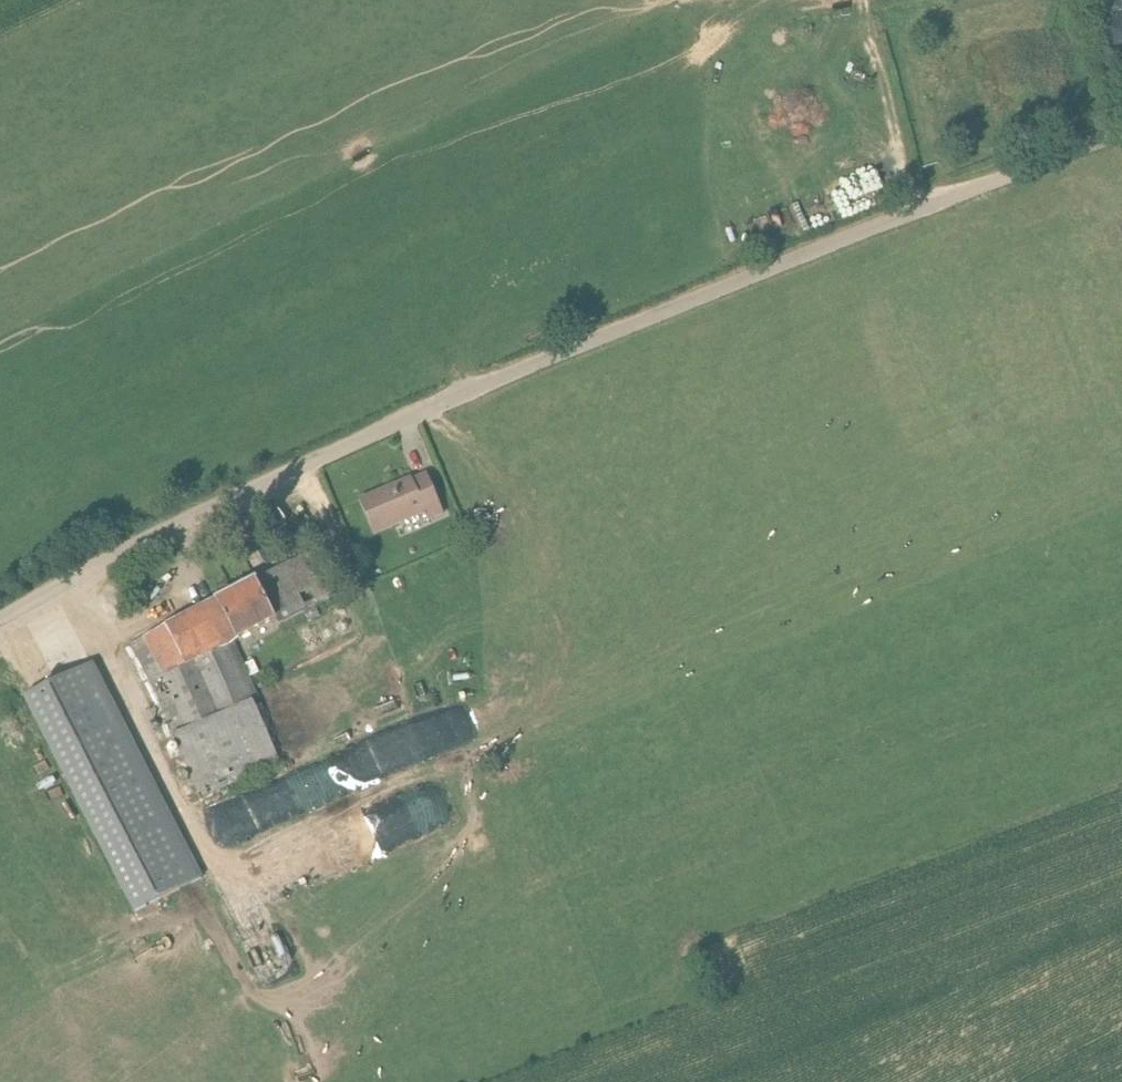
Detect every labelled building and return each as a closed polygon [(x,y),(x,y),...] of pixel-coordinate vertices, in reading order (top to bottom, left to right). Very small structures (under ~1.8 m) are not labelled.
[(429,460),(364,486),(382,533),(448,507),(429,460)] [(309,552),(131,645),(199,800),(280,764),(252,702),(259,699),(250,677),(258,673),(253,662),(244,665),(234,642),(274,622),(277,627),(334,597),(309,552)] [(133,915),(200,881),(91,665),(23,699),(133,915)] [(422,724),(218,809),(233,844),(437,760),(422,724)] [(445,780),(333,824),(349,864),(460,820),(445,780)]
